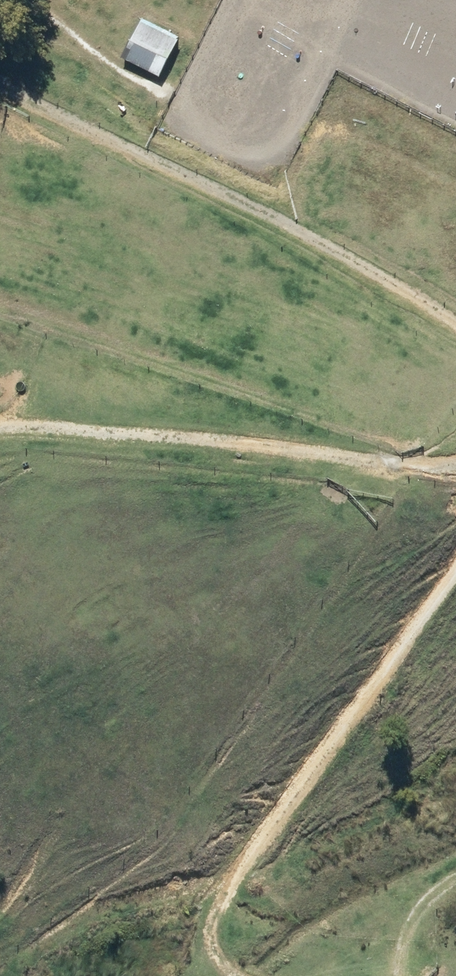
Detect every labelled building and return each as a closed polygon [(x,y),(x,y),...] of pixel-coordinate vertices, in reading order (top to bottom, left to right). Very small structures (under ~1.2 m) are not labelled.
[(179,37),(143,18),(124,56),(160,75),(179,37)]
